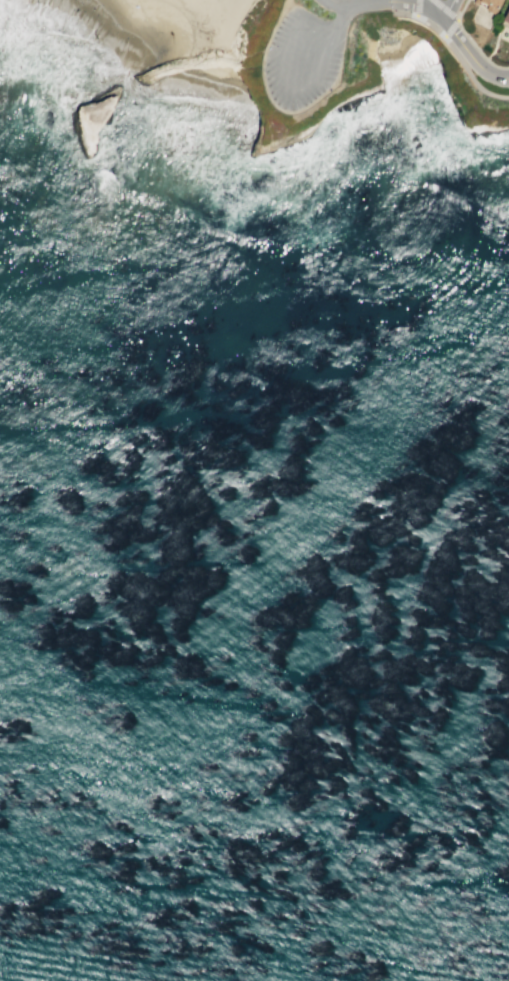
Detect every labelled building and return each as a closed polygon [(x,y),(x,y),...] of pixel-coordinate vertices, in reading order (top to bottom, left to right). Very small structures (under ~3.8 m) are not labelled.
[(478,3),(480,0),(507,0),(499,15),(478,3)] [(500,23),(508,27),(508,3),(500,23)]
